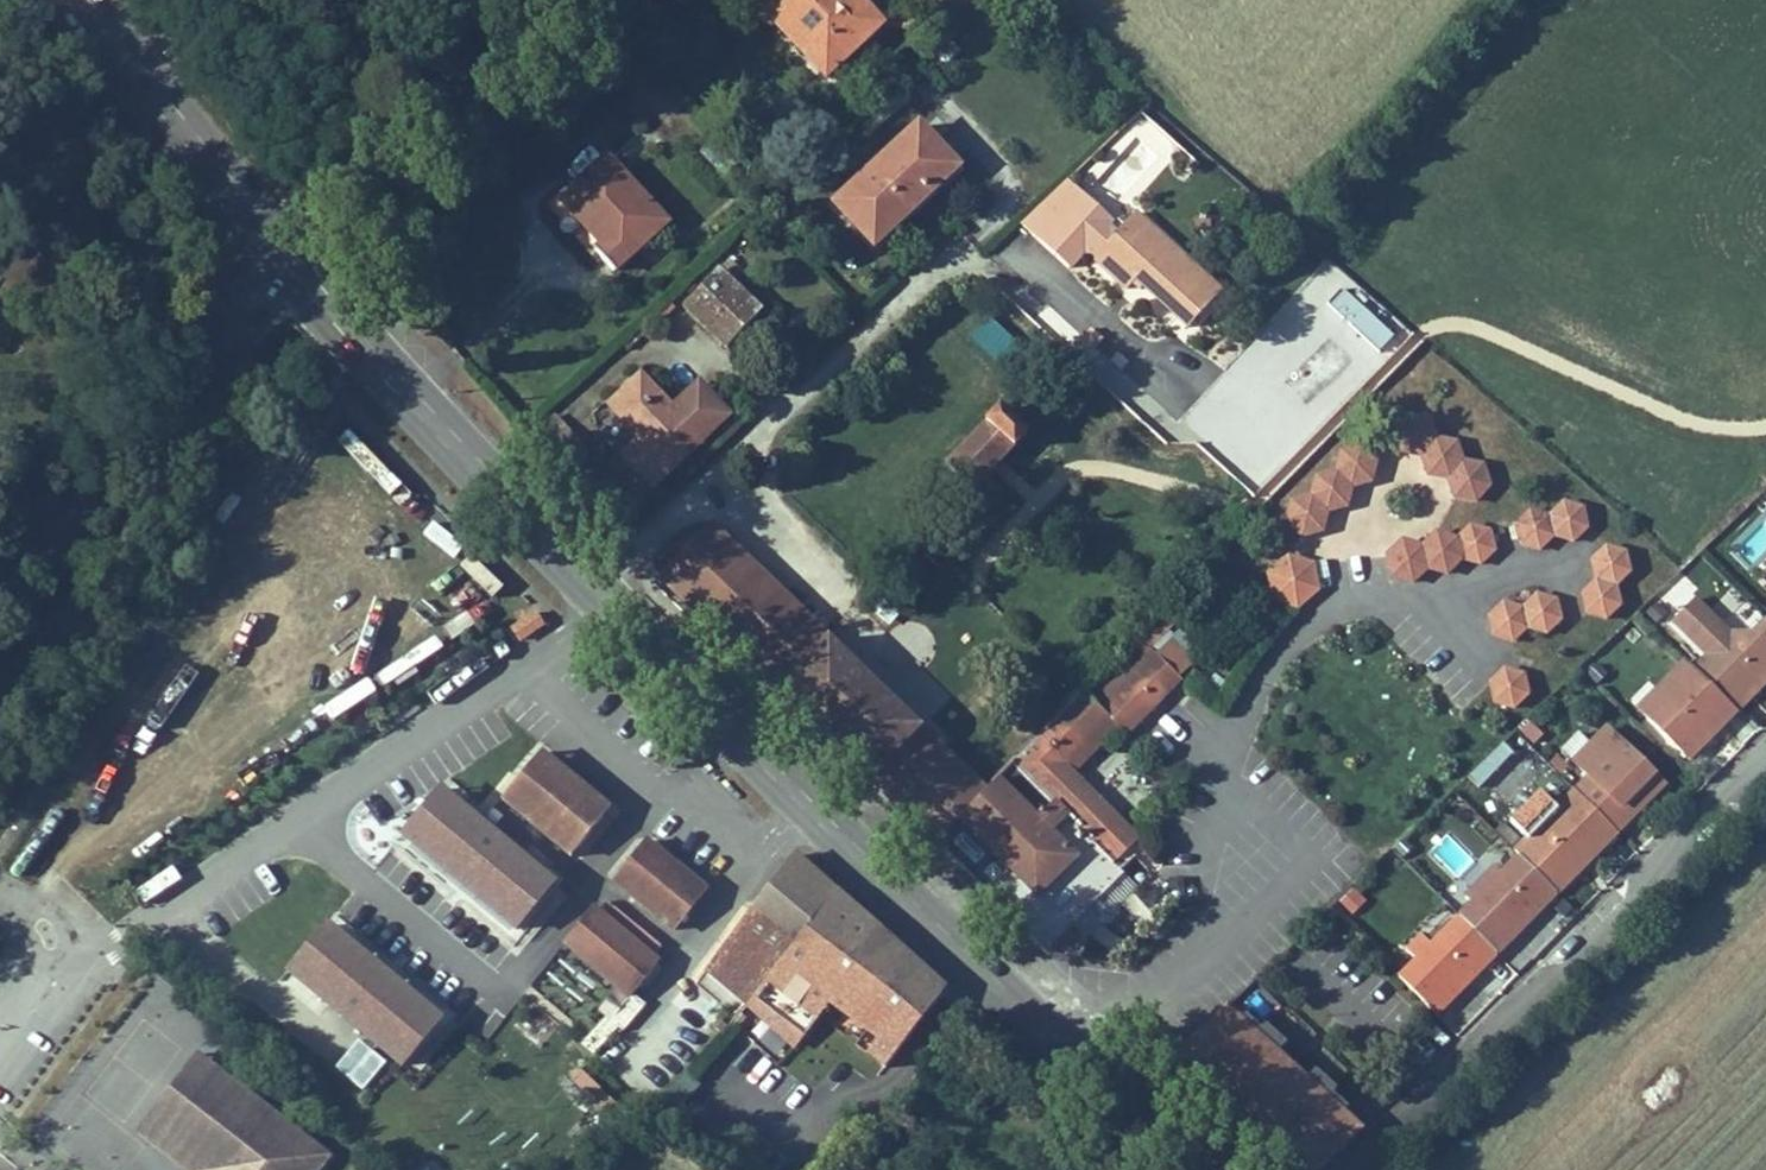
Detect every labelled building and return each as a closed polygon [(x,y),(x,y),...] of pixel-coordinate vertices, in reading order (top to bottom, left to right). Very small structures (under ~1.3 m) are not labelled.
[(883,24),(861,0),(792,0),(782,9),(837,67),(883,24)] [(879,242),(958,167),(919,126),(835,204),(851,221),(856,217),(879,242)] [(667,223),(607,157),(560,199),(589,231),(591,246),(614,271),(667,223)] [(753,203),(763,194),(749,179),(739,188),(753,203)] [(1085,250),(1099,235),(1084,221),(1080,225),(1059,206),(1076,188),(1068,180),(1020,224),(1069,268),(1085,250)] [(1119,230),(1076,188),(1059,206),(1080,225),(1084,221),(1099,235),(1085,250),(1093,258),(1119,230)] [(1221,292),(1135,213),(1119,230),(1093,258),(1127,289),(1136,280),(1188,328),(1221,292)] [(879,242),(856,217),(851,221),(874,246),(879,242)] [(728,347),(760,313),(717,271),(683,306),(728,347)] [(1376,352),(1392,334),(1342,288),(1326,305),(1376,352)] [(702,441),(641,376),(610,405),(642,438),(624,456),(654,486),(702,441)] [(642,438),(610,405),(592,423),(624,456),(642,438)] [(974,490),(1027,434),(999,408),(946,464),(974,490)] [(545,448),(566,428),(553,413),(533,436),(545,448)] [(1402,452),(1422,452),(1429,472),(1449,475),(1457,494),(1478,497),(1492,481),(1484,460),(1464,457),(1457,438),(1436,434),(1429,414),(1406,414),(1394,430),(1402,452)] [(561,466),(583,446),(566,428),(545,448),(561,466)] [(1339,446),(1336,466),(1316,471),(1309,489),(1290,494),(1284,515),(1298,531),(1320,526),(1326,507),(1345,503),(1352,482),(1373,478),(1376,455),(1362,441),(1339,446)] [(1573,543),(1589,529),(1584,507),(1563,501),(1549,514),(1529,509),(1514,524),(1519,545),(1540,552),(1554,538),(1573,543)] [(1519,545),(1514,524),(1500,520),(1491,530),(1497,551),(1507,548),(1519,545)] [(1399,540),(1383,555),(1388,576),(1408,583),(1423,570),(1442,575),(1458,560),(1480,566),(1497,551),(1491,530),(1470,524),(1454,539),(1432,532),(1418,546),(1399,540)] [(986,793),(828,640),(709,525),(660,576),(936,844),(986,793)] [(1590,559),(1606,545),(1602,532),(1589,529),(1573,543),(1582,551),(1590,559)] [(1632,572),(1627,551),(1606,545),(1590,559),(1594,579),(1580,594),(1584,615),(1605,621),(1622,607),(1617,586),(1632,572)] [(1319,591),(1313,565),(1288,556),(1268,574),(1273,600),(1297,608),(1319,591)] [(1547,635),(1563,620),(1558,599),(1537,593),(1522,607),(1503,601),(1487,616),(1492,638),(1512,644),(1527,630),(1547,635)] [(1584,615),(1580,594),(1569,597),(1558,599),(1563,620),(1576,624),(1584,615)] [(1765,669),(1765,621),(1752,635),(1730,635),(1694,599),(1673,621),(1708,656),(1695,669),(1737,711),(1751,696),(1745,690),(1765,669)] [(387,603),(361,623),(384,652),(409,633),(387,603)] [(518,644),(545,626),(533,609),(507,627),(518,644)] [(1507,656),(1512,644),(1492,638),(1489,651),(1507,656)] [(1146,846),(1071,772),(1113,729),(1102,718),(1112,708),(1133,728),(1181,680),(1142,641),(1122,660),(1124,662),(1103,684),(1107,687),(1093,701),(1083,691),(986,793),(936,844),(978,886),(1050,956),(1051,955),(1054,957),(1063,959),(1075,956),(1078,956),(1080,957),(1084,953),(1081,951),(1084,947),(1085,943),(1086,943),(1100,925),(1105,925),(1109,924),(1118,915),(1119,911),(1119,906),(1136,888),(1121,872),(1136,857),(1142,851),(1146,846)] [(1686,660),(1657,690),(1665,698),(1647,717),(1690,759),(1737,711),(1695,669),(1686,660)] [(1531,694),(1525,673),(1504,667),(1488,682),(1493,702),(1514,709),(1531,694)] [(1765,682),(1765,669),(1745,690),(1751,696),(1765,682)] [(1647,717),(1665,698),(1657,690),(1638,709),(1647,717)] [(128,776),(149,746),(119,725),(98,756),(128,776)] [(1621,808),(1638,791),(1648,801),(1664,785),(1607,728),(1574,762),(1589,777),(1575,791),(1617,833),(1632,818),(1621,808)] [(1480,788),(1514,754),(1501,741),(1467,775),(1480,788)] [(1493,780),(1508,794),(1541,759),(1526,745),(1493,780)] [(558,768),(541,753),(535,760),(552,775),(558,768)] [(604,817),(586,803),(592,796),(558,768),(552,775),(535,760),(502,800),(571,857),(604,817)] [(554,884),(438,782),(424,800),(399,830),(516,930),(554,884)] [(1557,894),(1617,833),(1575,791),(1557,809),(1539,792),(1510,822),(1528,839),(1515,852),(1519,856),(1557,894)] [(1632,818),(1648,801),(1638,791),(1621,808),(1632,818)] [(609,811),(592,796),(586,803),(604,817),(609,811)] [(674,865),(645,841),(613,881),(673,930),(705,890),(674,865)] [(798,942),(748,1005),(796,1047),(812,1025),(830,1002),(878,1039),(868,1052),(885,1064),(883,1067),(885,1069),(943,992),(878,932),(794,855),(789,862),(755,908),(798,942)] [(1497,955),(1557,894),(1519,856),(1501,874),(1496,868),(1466,899),(1472,904),(1459,917),(1497,955)] [(748,1005),(798,942),(755,908),(706,969),(748,1005)] [(630,998),(657,965),(590,911),(563,944),(630,998)] [(1437,1015),(1497,955),(1459,917),(1431,945),(1422,936),(1407,951),(1416,960),(1399,978),(1437,1015)] [(298,979),(336,934),(327,927),(289,972),(298,979)] [(440,1020),(336,934),(298,979),(402,1066),(440,1020)] [(1246,1111),(1285,1069),(1222,1013),(1167,1065),(1196,1091),(1227,1057),(1238,1067),(1220,1088),(1246,1111)] [(722,1034),(728,1027),(720,1020),(714,1027),(722,1034)] [(176,1153),(175,1155),(161,1144),(167,1136),(168,1138),(214,1079),(213,1078),(218,1070),(200,1056),(139,1135),(183,1169),(198,1169),(176,1153)] [(1220,1088),(1238,1067),(1227,1057),(1196,1091),(1208,1101),(1220,1088)] [(1252,1116),(1290,1073),(1285,1069),(1246,1111),(1252,1116)] [(331,1158),(218,1070),(213,1078),(214,1079),(168,1138),(167,1136),(161,1144),(175,1155),(176,1153),(198,1169),(321,1169),(331,1158)] [(1290,1073),(1252,1116),(1278,1140),(1267,1153),(1285,1169),(1319,1169),(1357,1133),(1290,1073)]
